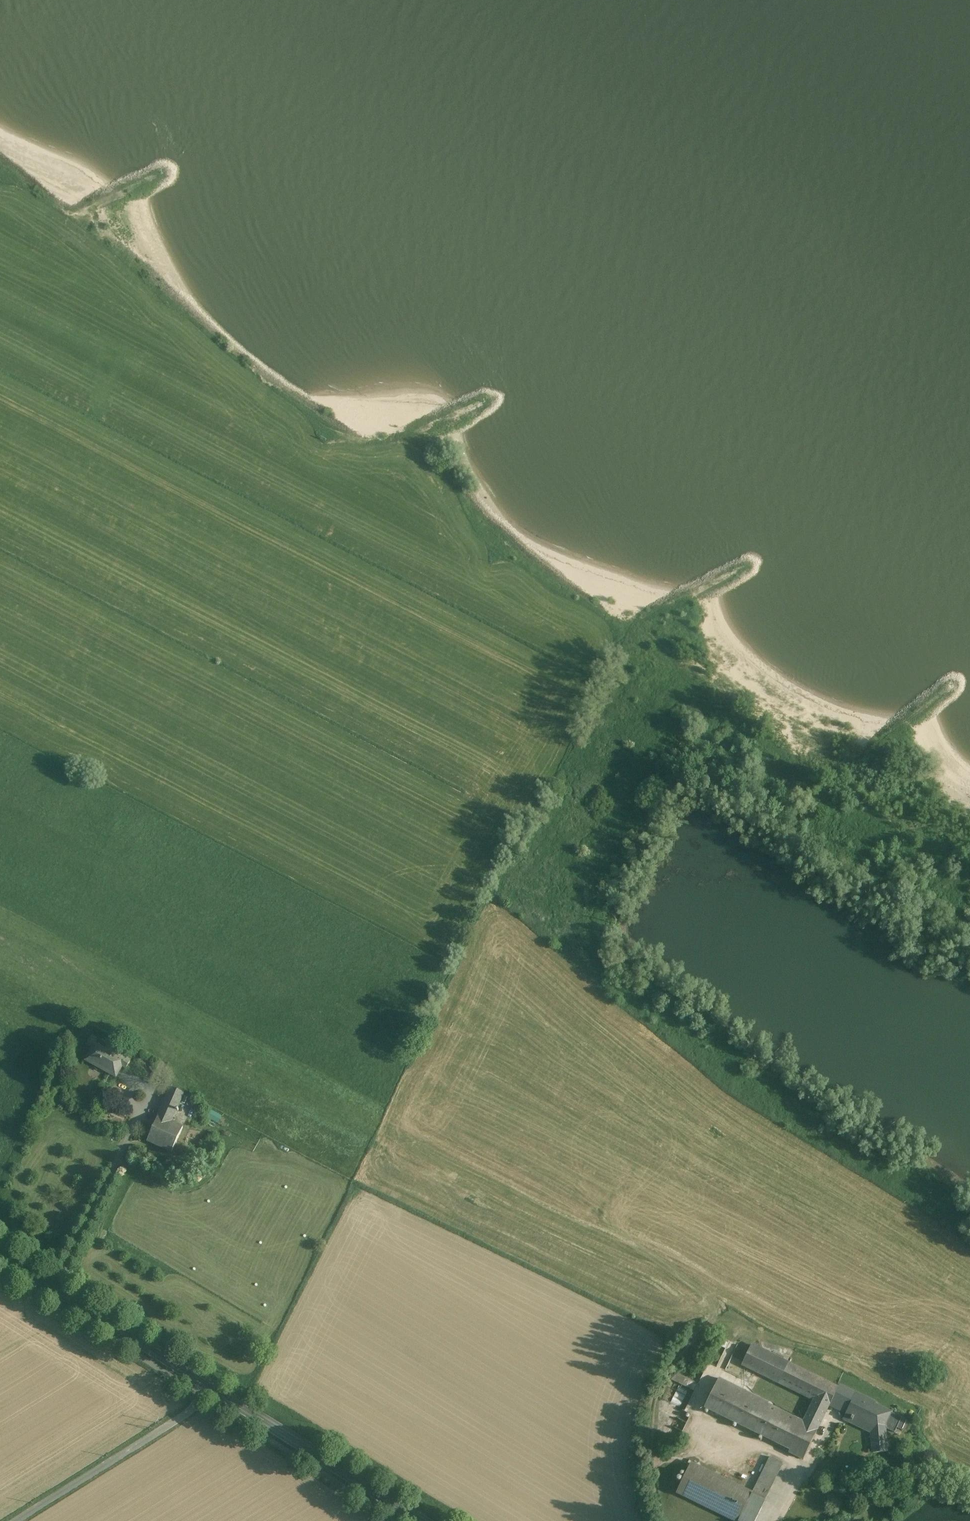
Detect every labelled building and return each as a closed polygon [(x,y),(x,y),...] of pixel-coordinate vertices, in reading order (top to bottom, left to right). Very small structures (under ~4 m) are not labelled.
[(119,1057),(97,1045),(98,1041),(94,1038),(90,1042),(90,1046),(94,1048),(88,1061),(117,1077),(123,1066),(128,1068),(131,1061),(121,1056),(119,1057)] [(172,1088),(159,1117),(171,1122),(184,1093),(172,1088)] [(209,1118),(219,1121),(220,1114),(211,1111),(209,1118)] [(171,1122),(159,1117),(148,1141),(172,1152),(183,1127),(171,1122)] [(788,1364),(752,1346),(742,1365),(779,1383),(788,1364)] [(838,1389),(788,1364),(779,1383),(813,1401),(828,1408),(830,1405),(837,1391),(838,1389)] [(699,1381),(674,1369),(670,1377),(695,1389),(699,1381)] [(803,1423),(768,1406),(769,1403),(718,1379),(704,1407),(790,1449),(803,1423)] [(902,1419),(874,1405),(876,1402),(867,1398),(866,1401),(854,1395),(852,1398),(837,1391),(830,1405),(852,1416),(850,1420),(858,1424),(864,1423),(871,1428),(873,1452),(887,1451),(886,1430),(894,1435),(902,1419)] [(828,1408),(813,1401),(803,1423),(790,1449),(788,1452),(803,1460),(828,1408)] [(770,1457),(752,1494),(765,1500),(783,1464),(770,1457)] [(691,1464),(686,1473),(682,1483),(677,1493),(735,1520),(738,1520),(752,1494),(691,1464)] [(686,1473),(681,1471),(676,1481),(682,1483),(686,1473)] [(752,1494),(738,1520),(755,1520),(765,1500),(752,1494)]
